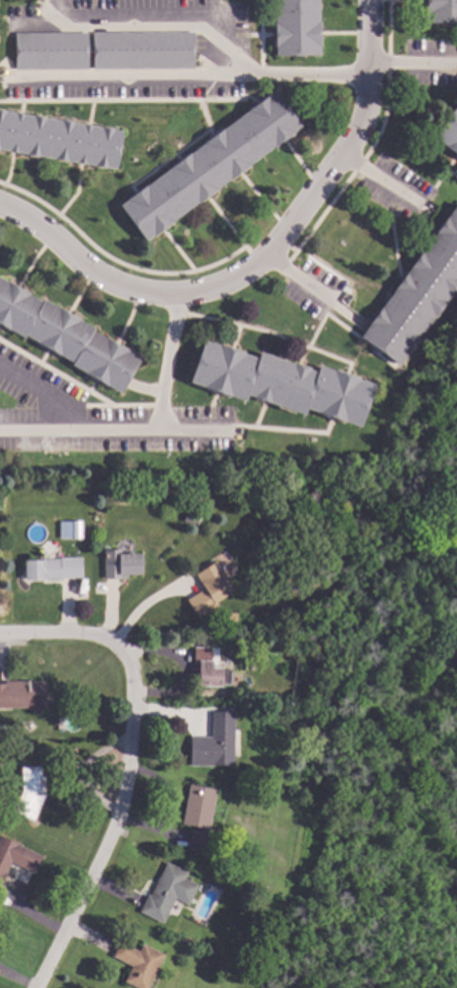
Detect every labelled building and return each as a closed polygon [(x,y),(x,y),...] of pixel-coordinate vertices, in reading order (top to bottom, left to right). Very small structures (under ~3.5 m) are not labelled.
[(274,22),(273,0),(317,0),(317,21),(319,21),(320,46),(318,46),(318,55),(274,56),(274,47),(272,47),(272,22),(274,22)] [(425,22),(426,0),(456,0),(456,23),(425,22)] [(193,69),(91,70),(91,33),(192,32),(193,69)] [(86,70),(14,70),(14,33),(86,33),(86,70)] [(300,126),(292,132),(293,133),(274,148),(273,147),(248,165),(249,166),(230,181),(229,179),(216,189),(217,190),(197,204),(196,203),(171,221),(172,223),(153,237),(152,235),(144,241),(118,206),(125,200),(124,199),(144,184),(145,185),(170,168),(168,166),(188,152),(189,153),(202,144),(200,142),(221,127),(222,129),(246,111),(245,110),(265,95),(266,96),(274,91),(300,126)] [(432,137),(456,102),(456,155),(432,137)] [(115,169),(0,150),(0,111),(121,131),(115,169)] [(456,203),(456,204),(456,284),(397,365),(358,337),(456,203)] [(23,338),(0,325),(0,278),(41,302),(42,299),(93,329),(92,331),(140,358),(119,393),(70,365),(71,363),(24,335),(23,338)] [(256,359),(258,352),(315,372),(318,365),(373,385),(358,427),(306,408),(303,415),(246,395),(244,401),(188,382),(203,340),(256,359)] [(194,514),(193,523),(180,521),(181,512),(194,514)] [(80,539),(68,538),(68,521),(80,521),(80,539)] [(119,553),(139,553),(139,575),(125,575),(126,579),(102,579),(102,550),(119,550),(119,553)] [(80,578),(58,578),(58,579),(42,579),(42,580),(23,580),(23,560),(58,559),(58,558),(80,557),(80,578)] [(225,577),(222,578),(231,591),(214,602),(216,606),(196,618),(185,600),(202,589),(193,574),(214,561),(225,577)] [(236,621),(224,621),(224,613),(235,612),(236,621)] [(210,661),(210,668),(220,668),(220,670),(230,670),(230,685),(220,685),(220,687),(197,687),(197,663),(192,663),(192,647),(210,647),(210,661)] [(28,708),(0,707),(0,684),(4,684),(4,679),(43,681),(43,690),(51,699),(35,715),(28,708)] [(232,756),(213,756),(206,756),(206,759),(188,759),(188,737),(202,737),(202,733),(211,733),(211,711),(232,711),(232,756)] [(39,777),(42,777),(43,795),(32,820),(12,811),(21,791),(19,767),(39,766),(39,777)] [(215,790),(207,834),(204,852),(186,848),(189,829),(201,831),(201,828),(180,824),(187,784),(215,790)] [(5,873),(0,884),(0,849),(5,838),(18,845),(3,872),(5,873)] [(187,872),(184,878),(197,885),(187,906),(173,899),(161,924),(137,912),(146,894),(147,895),(156,877),(158,877),(165,862),(187,872)] [(162,954),(146,987),(136,987),(123,981),(130,966),(111,956),(119,941),(138,951),(141,944),(162,954)]
